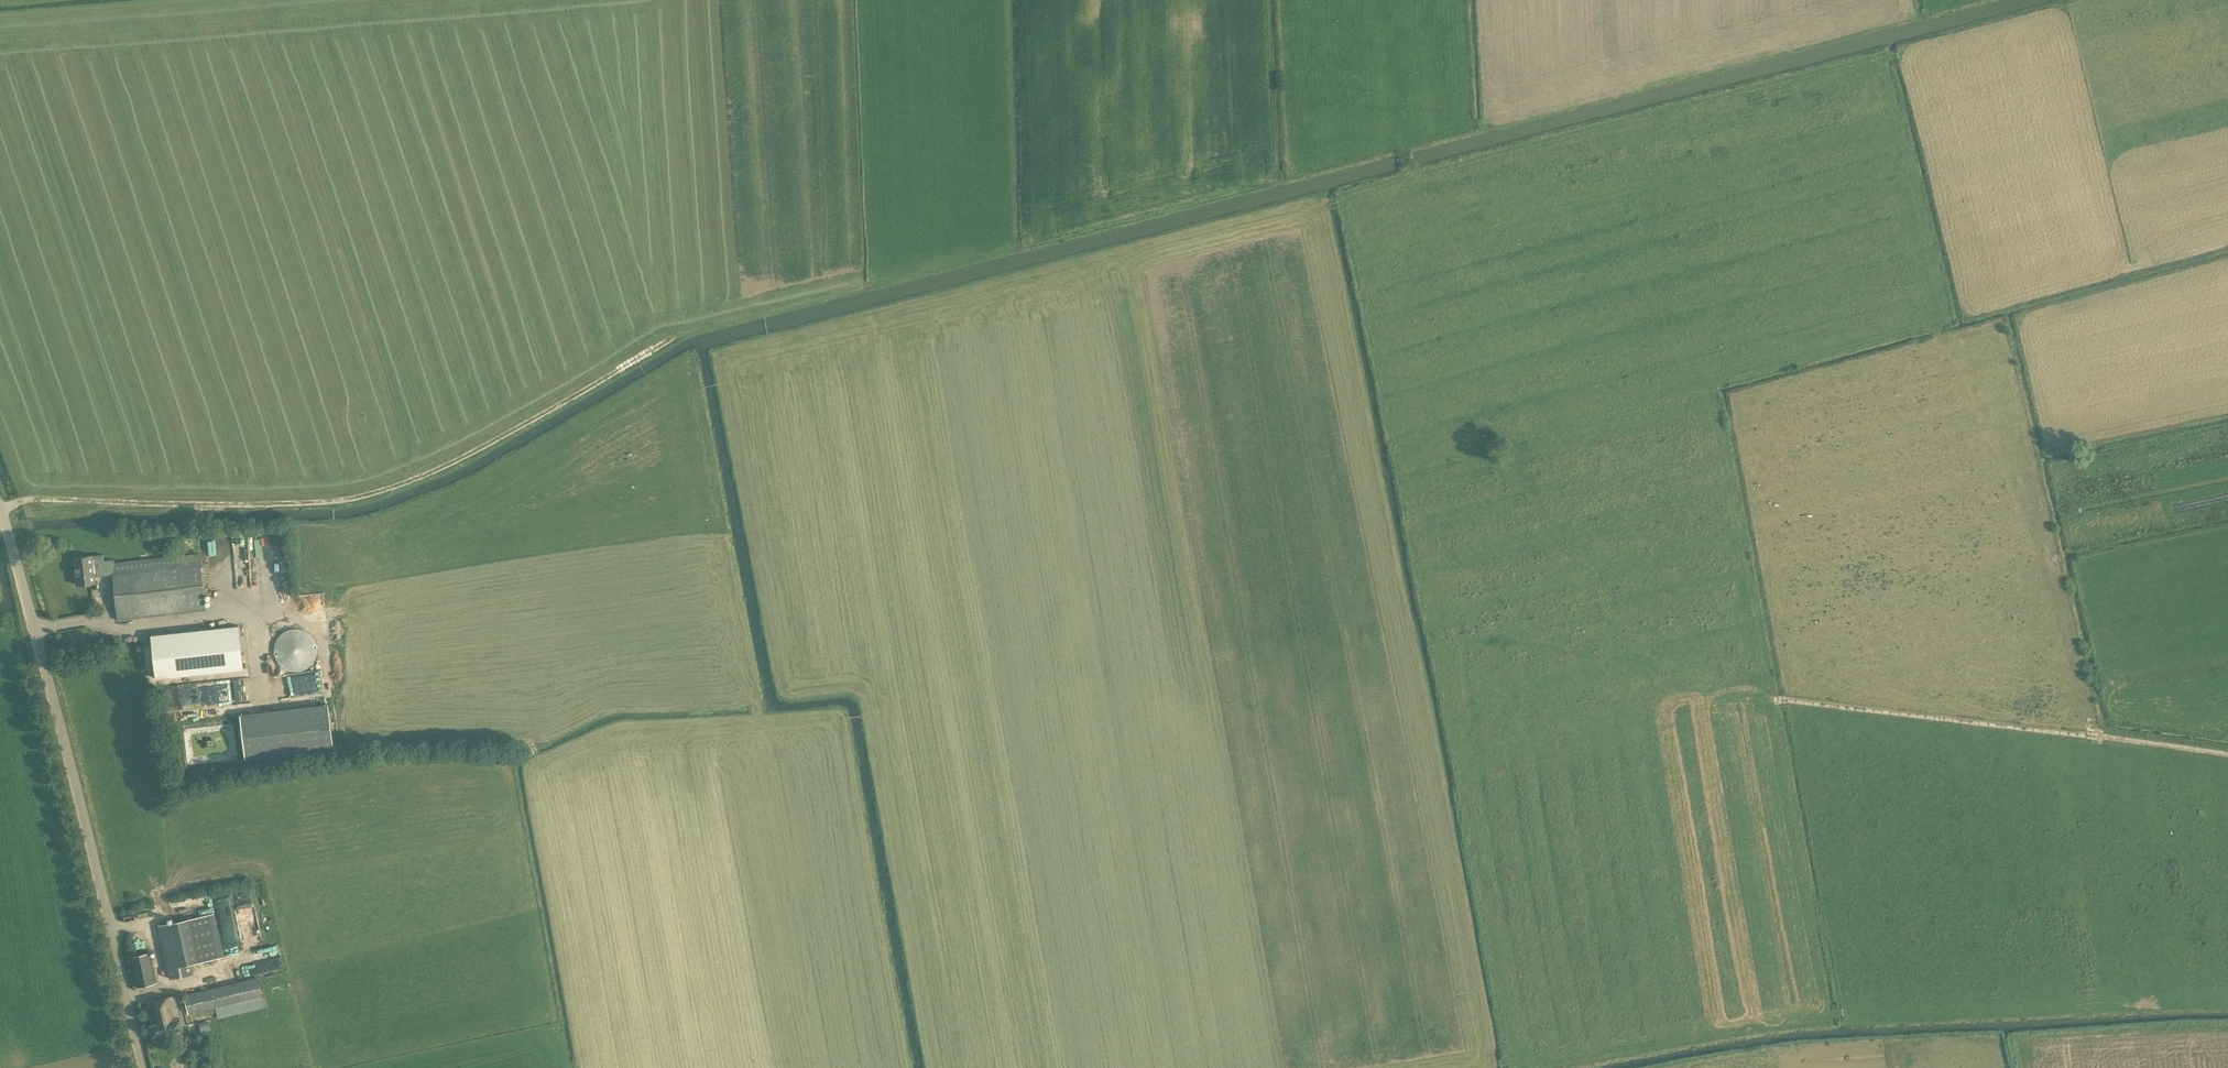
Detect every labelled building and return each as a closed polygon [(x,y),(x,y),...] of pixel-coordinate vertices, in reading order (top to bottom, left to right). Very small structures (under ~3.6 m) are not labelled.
[(259,540),(259,555),(271,555),(270,540),(259,540)] [(255,558),(255,548),(237,549),(237,559),(255,558)] [(131,603),(131,605),(218,595),(213,551),(126,561),(131,603)] [(95,576),(116,573),(114,559),(104,560),(103,554),(92,555),(73,557),(76,584),(95,582),(95,576)] [(281,601),(279,560),(262,561),(264,602),(281,601)] [(239,625),(151,634),(156,678),(243,668),(239,625)] [(280,635),(278,637),(276,639),(275,641),(275,644),(274,646),(274,649),(274,651),(274,654),(275,656),(276,659),(280,664),(282,666),(284,668),(286,669),(289,670),(293,670),(297,671),(299,670),(303,669),(306,668),(309,666),(311,663),(314,660),(316,656),(317,653),(317,648),(316,642),(315,639),(312,636),(310,633),(308,632),(306,630),(303,629),(300,628),(295,628),(291,628),(289,629),(286,630),(284,631),(282,633),(280,635)] [(139,650),(149,650),(149,638),(139,638),(139,650)] [(328,703),(240,714),(245,758),(333,747),(328,703)] [(218,956),(209,913),(158,924),(168,968),(218,956)] [(278,944),(252,948),(255,971),(282,967),(278,944)] [(135,986),(157,981),(151,951),(129,955),(135,986)] [(189,1013),(190,1013),(261,996),(257,977),(185,995),(189,1013)] [(183,1027),(180,1016),(177,1017),(172,995),(146,1001),(151,1023),(150,1023),(152,1034),(183,1027)]
